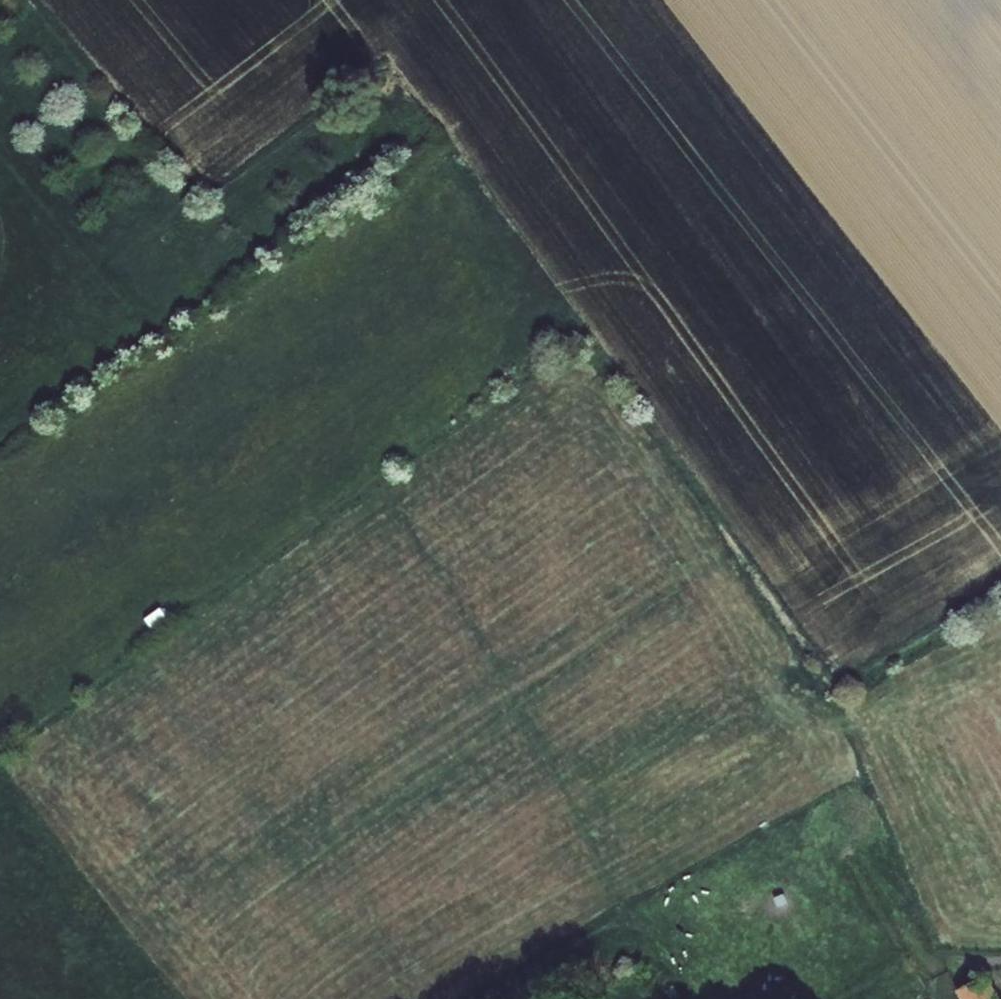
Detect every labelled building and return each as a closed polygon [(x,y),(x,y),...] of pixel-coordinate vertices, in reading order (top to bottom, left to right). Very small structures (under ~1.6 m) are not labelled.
[(985,976),(959,990),(964,998),(997,998),(985,976)]
